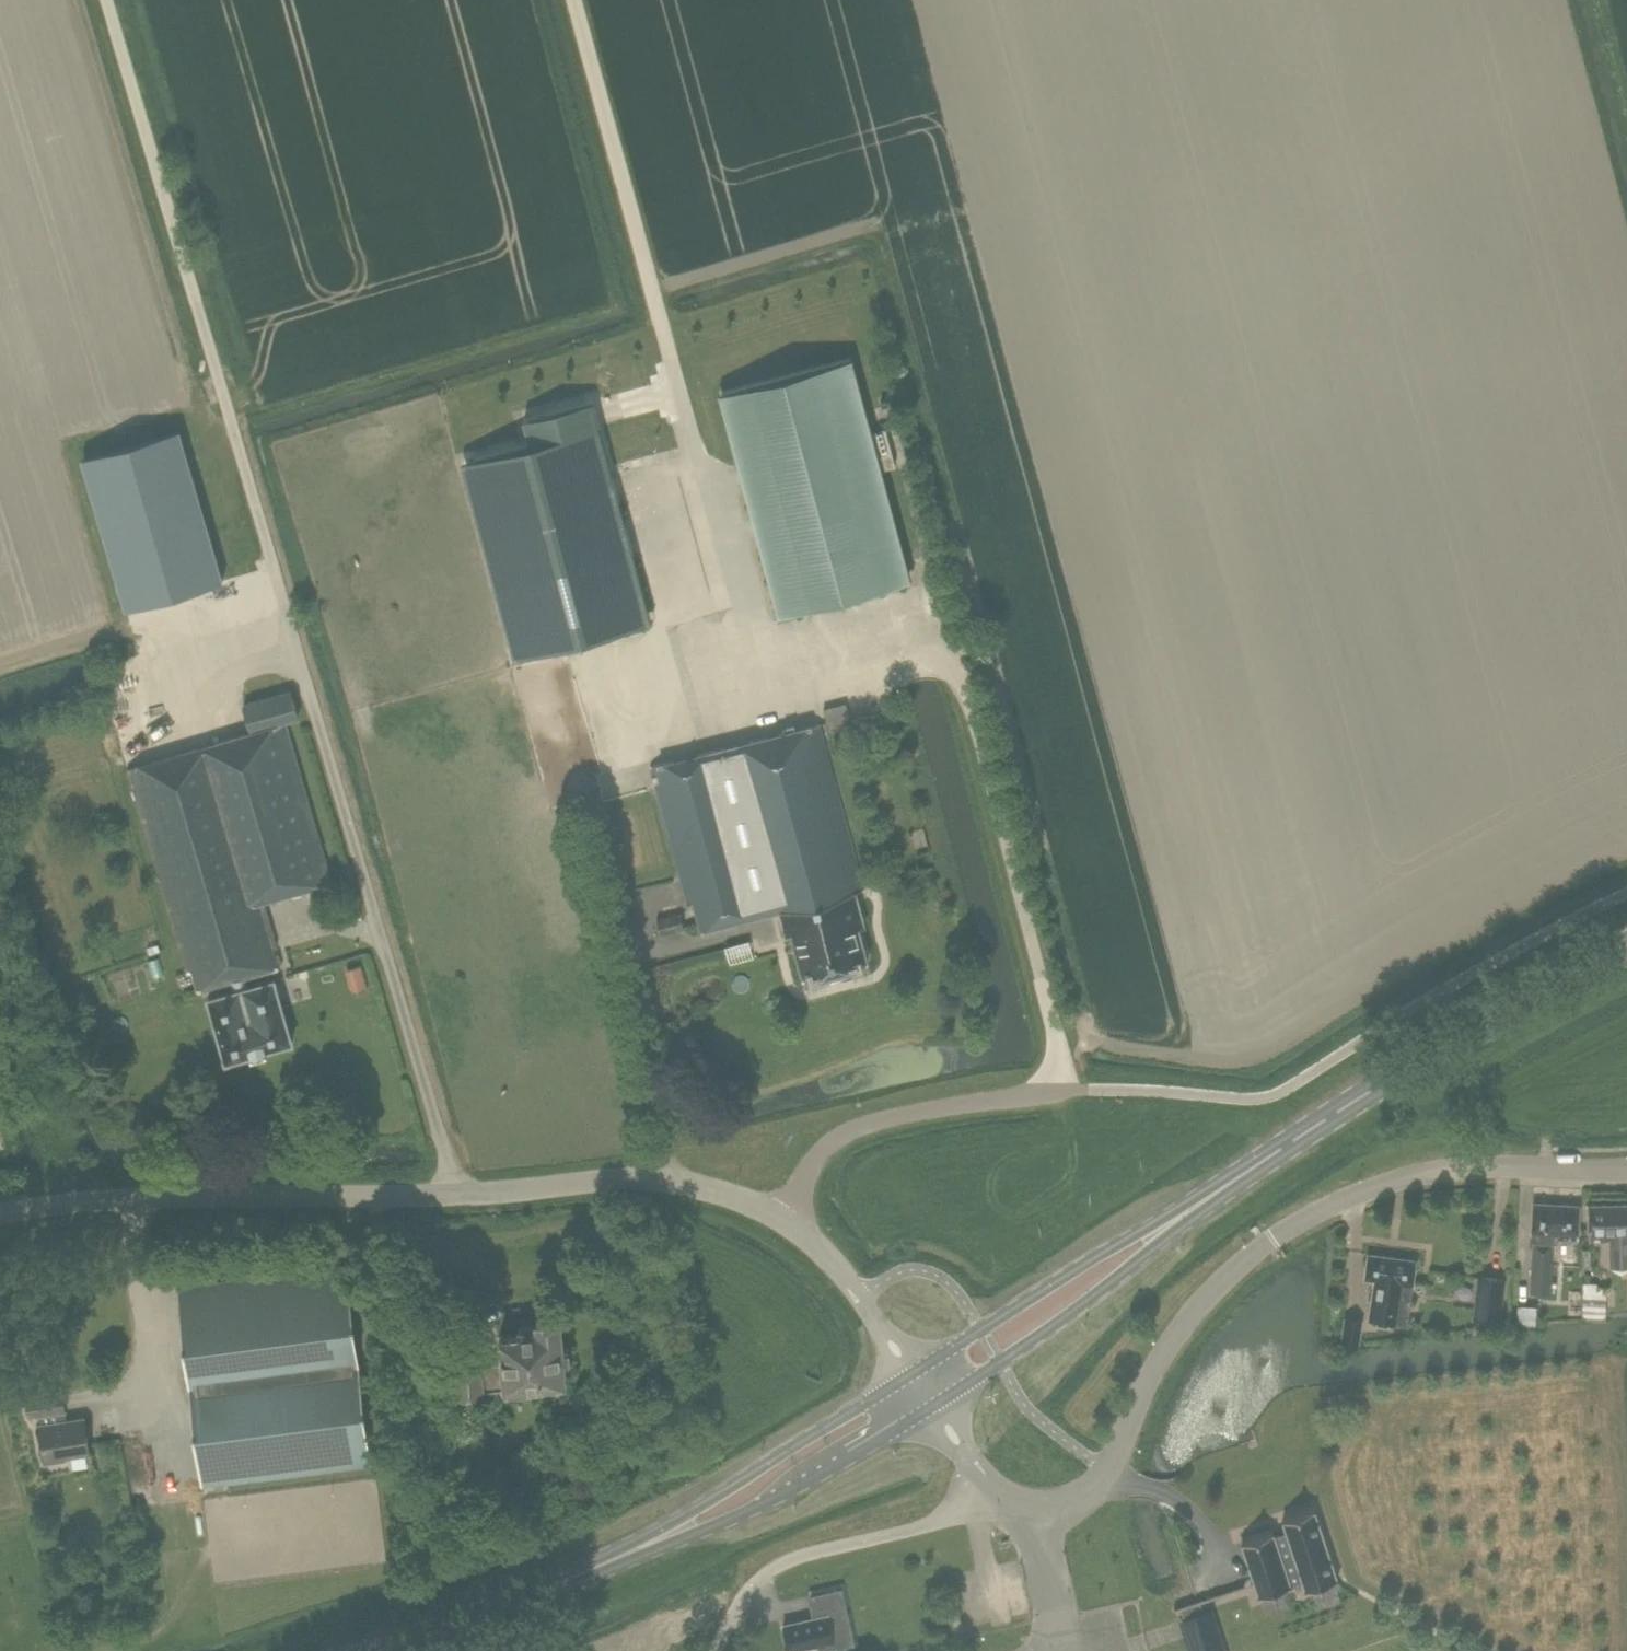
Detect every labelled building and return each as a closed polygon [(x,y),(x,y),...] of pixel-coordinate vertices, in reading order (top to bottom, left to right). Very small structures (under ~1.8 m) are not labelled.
[(882,468),(872,430),(852,357),(718,393),(777,614),(911,578),(882,468)] [(592,400),(524,418),(531,445),(600,427),(592,400)] [(531,445),(468,462),(507,611),(514,636),(519,654),(651,619),(639,572),(600,427),(531,445)] [(872,430),(882,468),(896,464),(886,427),(872,430)] [(180,433),(83,461),(126,608),(223,580),(180,433)] [(127,766),(183,957),(187,971),(191,969),(197,989),(220,982),(222,992),(208,996),(227,1059),(292,1040),(274,977),(247,985),(244,975),(278,965),(273,946),(277,944),(263,899),(331,879),(285,722),(298,718),(291,692),(245,705),(252,732),(127,766)] [(846,702),(824,708),(829,727),(851,721),(846,702)] [(692,904),(693,907),(686,909),(684,902),(660,908),(662,916),(657,917),(662,933),(684,927),(683,923),(696,920),(699,932),(779,911),(786,936),(792,934),(803,977),(869,960),(859,927),(864,926),(855,891),(863,889),(819,722),(650,765),(686,905),(692,904)] [(755,938),(731,944),(735,963),(759,958),(755,938)] [(1557,1238),(1578,1239),(1579,1204),(1533,1202),(1531,1241),(1534,1241),(1531,1291),(1550,1292),(1552,1242),(1557,1243),(1557,1238)] [(1588,1204),(1589,1240),(1607,1239),(1608,1268),(1626,1267),(1626,1203),(1588,1204)] [(1369,1318),(1408,1324),(1416,1259),(1368,1253),(1365,1277),(1375,1279),(1369,1318)] [(365,1458),(341,1269),(184,1289),(207,1477),(365,1458)] [(1472,1317),(1499,1321),(1505,1279),(1478,1275),(1472,1317)] [(1605,1287),(1583,1286),(1582,1316),(1604,1316),(1605,1287)] [(1536,1302),(1519,1302),(1518,1320),(1536,1321),(1536,1302)] [(556,1318),(555,1311),(540,1313),(540,1320),(536,1320),(536,1325),(519,1327),(519,1332),(500,1334),(503,1359),(481,1362),(479,1344),(453,1347),(458,1395),(484,1392),(484,1388),(505,1386),(506,1388),(544,1383),(544,1382),(566,1380),(564,1366),(565,1366),(565,1360),(570,1360),(568,1344),(563,1344),(560,1318),(556,1318)] [(64,1411),(61,1390),(24,1396),(27,1415),(39,1414),(41,1423),(38,1424),(44,1462),(64,1459),(64,1457),(89,1453),(83,1417),(64,1420),(62,1411),(64,1411)] [(1337,1578),(1315,1510),(1315,1508),(1283,1519),(1283,1520),(1284,1520),(1287,1531),(1275,1535),(1274,1533),(1274,1532),(1274,1531),(1242,1542),(1242,1543),(1243,1543),(1259,1594),(1259,1596),(1292,1585),(1291,1584),(1303,1580),(1306,1588),(1305,1588),(1306,1590),(1338,1579),(1338,1578),(1337,1578)] [(843,1587),(813,1593),(818,1618),(813,1620),(813,1617),(783,1623),(789,1650),(818,1644),(819,1650),(820,1650),(855,1643),(843,1587)] [(1184,1620),(1204,1613),(1200,1601),(1196,1602),(1180,1607),(1182,1611),(1184,1620)] [(1210,1611),(1204,1613),(1184,1620),(1181,1621),(1191,1650),(1224,1650),(1210,1611)] [(949,1615),(952,1631),(963,1628),(959,1613),(949,1615)]
